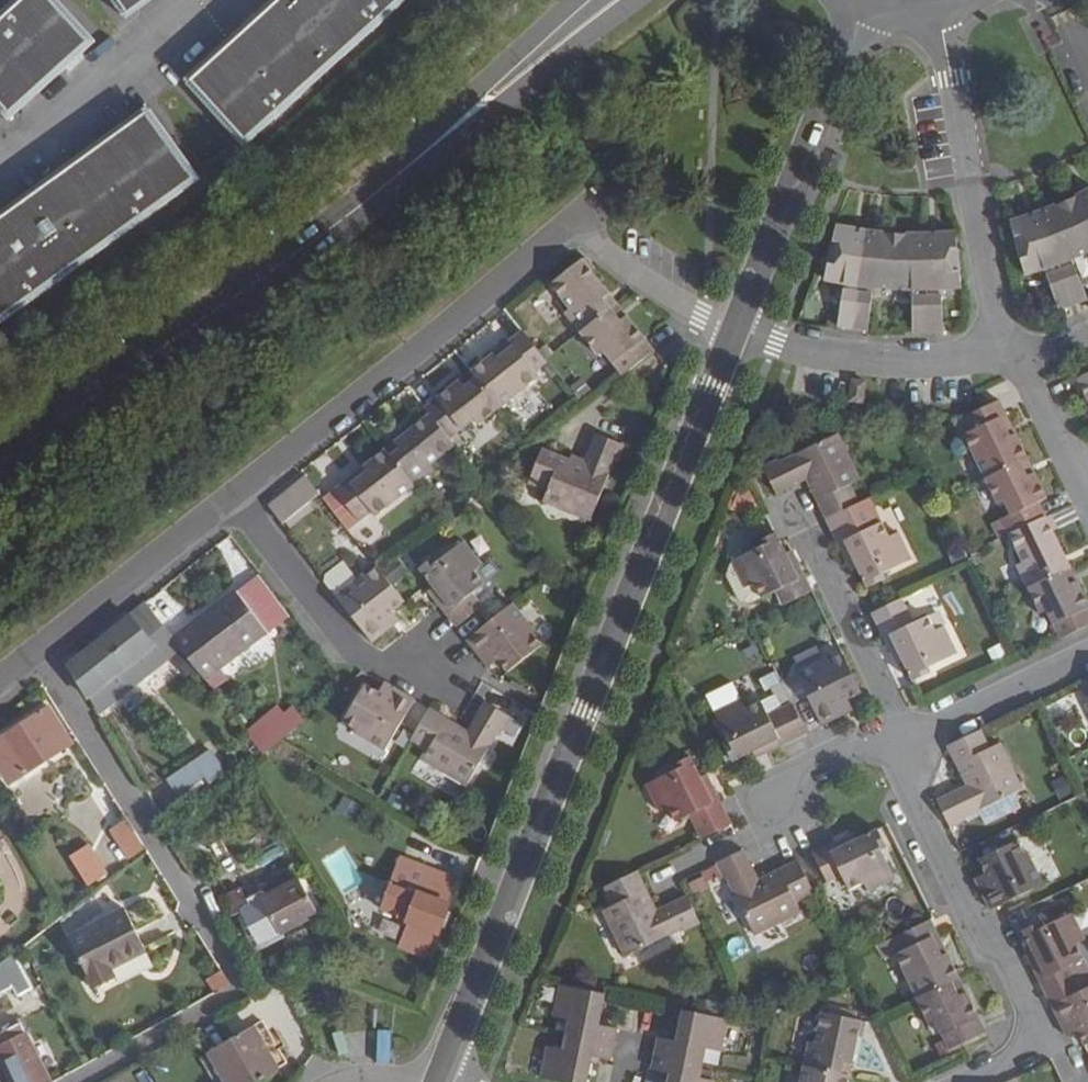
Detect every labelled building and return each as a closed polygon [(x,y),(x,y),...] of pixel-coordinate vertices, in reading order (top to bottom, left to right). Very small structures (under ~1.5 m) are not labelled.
[(56,0),(12,0),(0,10),(0,115),(5,121),(94,43),(56,0)] [(127,16),(149,0),(116,0),(127,16)] [(182,81),(192,93),(239,147),(412,0),(277,0),(182,81)] [(0,212),(0,320),(203,178),(158,116),(151,107),(0,212)] [(1006,208),(1021,265),(1039,259),(1052,301),(1084,289),(1071,248),(1087,241),(1087,177),(1006,208)] [(887,222),(838,214),(815,272),(839,276),(830,318),(861,322),(867,282),(905,284),(905,323),(939,323),(937,282),(956,280),(947,221),(887,222)] [(619,304),(584,259),(552,284),(573,310),(567,315),(581,333),(619,304)] [(624,375),(654,347),(619,304),(581,333),(599,355),(605,351),(624,375)] [(549,362),(547,359),(525,330),(473,371),(501,407),(540,378),(535,373),(549,362)] [(479,425),(501,407),(473,371),(427,407),(432,414),(451,438),(475,420),(479,425)] [(1077,379),(1087,403),(1087,373),(1077,379)] [(857,377),(854,398),(871,401),(874,380),(857,377)] [(985,408),(963,418),(969,433),(963,436),(964,437),(971,452),(985,479),(1027,459),(999,402),(985,408)] [(456,445),(451,438),(432,414),(387,450),(415,486),(434,471),(430,466),(456,445)] [(549,491),(545,502),(593,520),(616,460),(619,461),(624,445),(598,434),(584,465),(543,450),(530,484),(549,491)] [(856,505),(858,504),(849,484),(860,479),(839,434),(779,462),(777,459),(761,466),(774,494),(806,480),(825,520),(856,505)] [(971,452),(964,437),(959,439),(956,445),(952,450),(954,454),(961,454),(967,455),(971,452)] [(377,517),(415,486),(387,450),(335,490),(360,521),(372,511),(377,517)] [(1027,459),(985,479),(998,505),(1004,502),(1011,517),(1003,521),(1009,535),(1044,518),(1037,504),(1046,499),(1027,459)] [(322,495),(309,477),(267,510),(281,527),(322,495)] [(868,530),(856,505),(825,520),(850,571),(856,568),(866,588),(884,579),(882,574),(910,561),(897,534),(888,538),(882,523),(868,530)] [(1044,518),(1009,535),(1023,564),(1018,567),(1028,589),(1070,569),(1044,518)] [(784,553),(775,533),(757,541),(759,546),(731,559),(732,563),(744,587),(754,582),(761,597),(774,591),(781,606),(811,592),(791,550),(784,553)] [(436,588),(430,593),(457,627),(483,608),(473,595),(486,586),(476,572),(485,566),(466,542),(440,562),(437,558),(422,570),(436,588)] [(325,583),(336,596),(357,580),(344,562),(326,577),(325,583)] [(744,587),(732,563),(729,564),(725,579),(737,601),(748,604),(761,597),(754,582),(744,587)] [(357,580),(336,596),(373,645),(401,623),(394,613),(406,603),(379,567),(367,576),(365,574),(357,580)] [(1070,569),(1028,589),(1037,607),(1043,604),(1060,641),(1087,628),(1087,607),(1070,569)] [(282,602),(259,572),(238,589),(271,631),(284,621),(274,608),(282,602)] [(271,632),(271,631),(238,589),(188,628),(173,640),(180,649),(206,683),(271,632)] [(914,623),(902,599),(871,614),(895,664),(902,661),(912,683),(930,674),(927,669),(957,655),(944,627),(934,631),(928,617),(914,623)] [(169,635),(146,605),(67,666),(97,713),(180,649),(173,640),(169,635)] [(468,642),(490,670),(500,662),(510,675),(543,648),(534,636),(537,635),(514,605),(468,642)] [(173,640),(188,628),(186,623),(169,635),(173,640)] [(795,674),(821,727),(852,712),(847,701),(861,694),(842,655),(828,662),(826,658),(795,674)] [(795,674),(780,681),(791,703),(792,705),(806,697),(795,674)] [(388,754),(418,703),(387,685),(381,697),(367,690),(346,726),(360,734),(358,737),(388,754)] [(118,697),(97,713),(105,727),(128,710),(118,697)] [(721,745),(730,764),(751,753),(754,760),(806,734),(791,703),(764,715),(758,702),(743,709),(739,701),(712,714),(726,743),(721,745)] [(287,737),(306,721),(293,704),(273,721),(264,711),(243,729),(261,752),(285,734),(287,737)] [(514,720),(487,704),(470,732),(431,710),(412,744),(431,754),(425,764),(469,789),(502,732),(505,734),(514,720)] [(59,747),(43,717),(0,740),(0,787),(2,790),(52,762),(47,753),(59,747)] [(987,749),(979,732),(946,748),(966,787),(936,800),(949,828),(963,821),(962,817),(1020,789),(999,744),(987,749)] [(64,755),(59,747),(47,753),(52,762),(64,755)] [(730,826),(706,775),(700,779),(690,757),(671,766),(673,771),(644,784),(657,812),(667,807),(674,822),(688,815),(700,840),(730,826)] [(198,761),(171,779),(182,794),(208,776),(198,761)] [(335,813),(353,820),(359,803),(342,796),(335,813)] [(133,849),(119,825),(104,835),(118,858),(133,849)] [(886,848),(894,844),(885,826),(877,831),(886,848)] [(881,851),(886,848),(877,831),(856,841),(853,835),(812,854),(827,886),(843,879),(849,892),(864,885),(868,893),(895,880),(881,851)] [(981,879),(975,882),(989,911),(1003,905),(1041,886),(1028,858),(1024,860),(1017,845),(975,865),(981,879)] [(97,871),(83,849),(65,859),(78,882),(97,871)] [(756,881),(742,852),(715,865),(722,880),(727,878),(754,937),(800,916),(795,904),(815,894),(798,861),(756,881)] [(398,885),(399,862),(391,881),(388,879),(377,908),(386,911),(398,885)] [(437,933),(456,885),(399,862),(398,885),(386,911),(399,917),(437,933)] [(635,872),(602,889),(612,908),(601,913),(622,958),(681,929),(683,933),(699,924),(686,898),(655,912),(635,872)] [(292,873),(286,876),(291,887),(299,882),(292,873)] [(291,887),(286,876),(257,898),(278,930),(280,932),(303,918),(291,887)] [(238,904),(248,897),(235,880),(220,890),(233,908),(238,904)] [(299,882),(291,887),(303,918),(317,910),(299,882)] [(278,930),(257,898),(248,897),(238,904),(262,941),(278,930)] [(70,934),(97,985),(118,973),(112,962),(147,944),(125,904),(70,934)] [(1030,949),(1025,951),(1052,1007),(1082,993),(1077,983),(1067,961),(1079,955),(1073,942),(1081,938),(1067,911),(1040,924),(1037,920),(1020,928),(1030,949)] [(395,926),(433,942),(437,933),(399,917),(395,926)] [(959,977),(931,920),(896,938),(902,952),(894,955),(914,999),(959,977)] [(902,952),(896,938),(887,942),(894,955),(902,952)] [(16,951),(0,963),(0,989),(12,984),(17,994),(32,987),(16,951)] [(202,980),(213,996),(228,985),(218,969),(202,980)] [(985,1033),(959,977),(914,999),(927,1026),(933,1023),(947,1052),(985,1033)] [(604,995),(561,985),(554,1018),(570,1022),(566,1036),(613,1045),(616,1030),(598,1027),(604,995)] [(1052,1007),(1067,1038),(1073,1035),(1078,1033),(1085,1048),(1087,1046),(1087,990),(1082,993),(1052,1007)] [(727,1020),(718,1019),(684,1011),(677,1043),(659,1039),(656,1055),(702,1064),(705,1050),(720,1054),(727,1020)] [(802,1067),(848,1076),(860,1022),(820,1014),(814,1044),(807,1043),(802,1067)] [(289,1065),(264,1026),(203,1064),(214,1081),(264,1081),(289,1065)] [(21,1027),(0,1037),(0,1059),(10,1081),(47,1081),(21,1027)] [(541,1081),(548,1081),(586,1081),(592,1059),(610,1063),(613,1045),(566,1036),(563,1052),(548,1048),(541,1081)] [(669,1081),(712,1081),(699,1079),(702,1064),(656,1055),(652,1071),(670,1075),(669,1081)] [(848,1076),(802,1067),(799,1081),(847,1081),(848,1076)]
